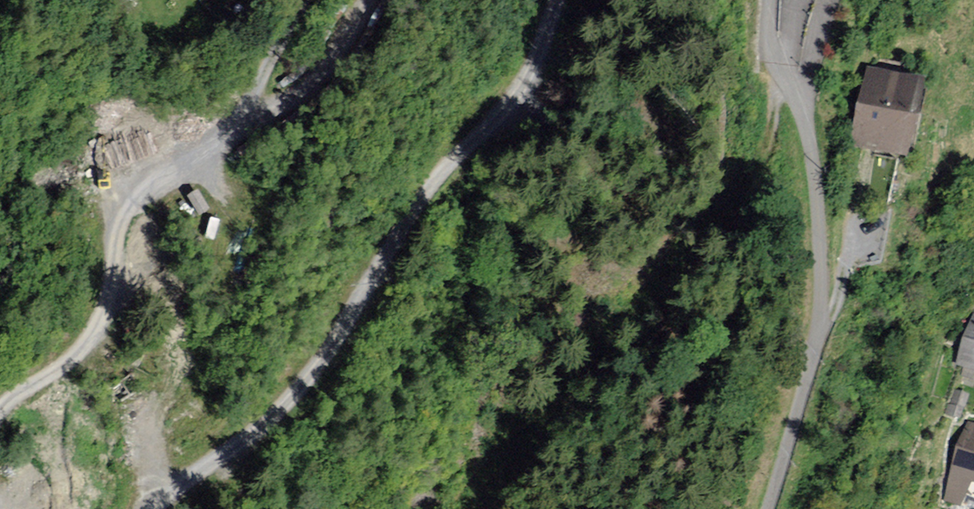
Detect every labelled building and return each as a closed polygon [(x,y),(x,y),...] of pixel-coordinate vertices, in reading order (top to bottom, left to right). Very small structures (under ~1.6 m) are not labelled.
[(905,151),(921,80),(870,69),(854,140),(905,151)] [(958,361),(967,364),(964,373),(972,376),(973,370),(973,318),(958,361)] [(970,426),(942,497),(959,504),(970,476),(973,478),(973,427),(970,426)]
